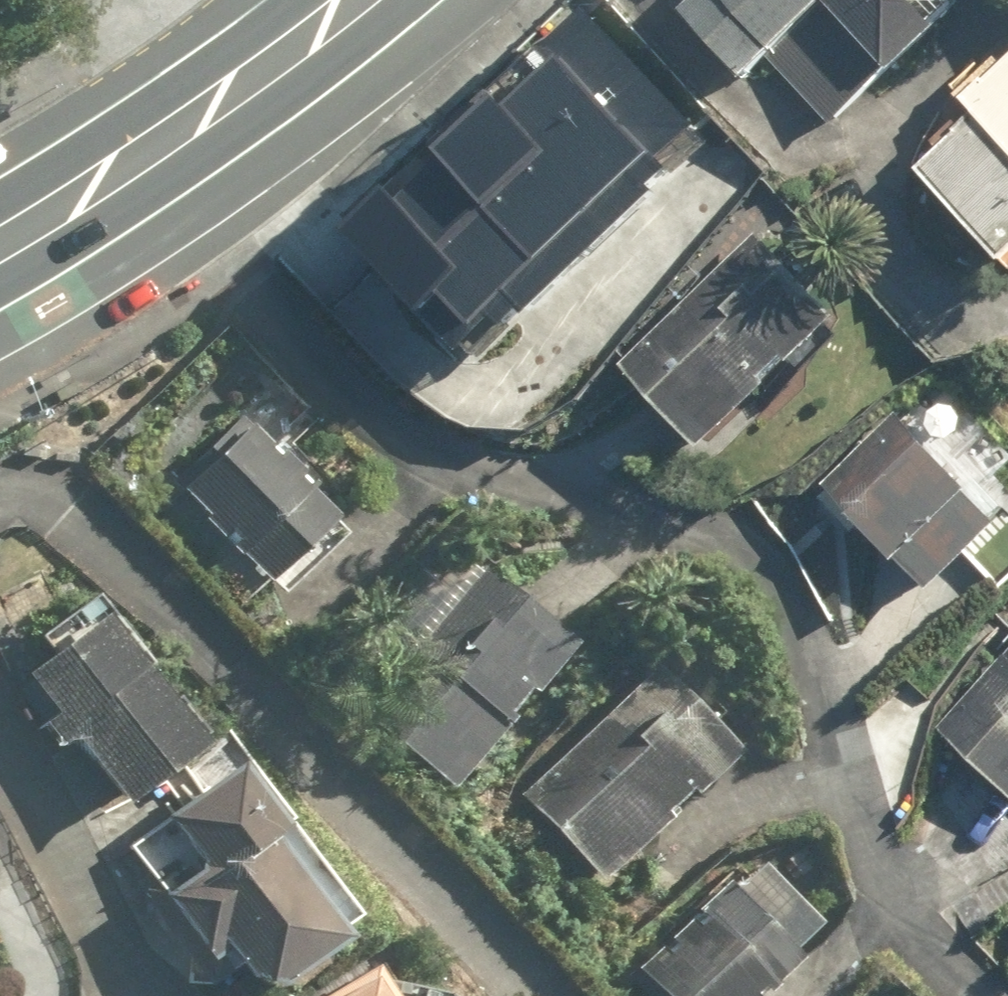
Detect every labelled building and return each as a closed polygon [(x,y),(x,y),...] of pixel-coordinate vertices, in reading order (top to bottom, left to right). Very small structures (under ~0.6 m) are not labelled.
[(962,0),(698,0),(688,9),(753,78),(832,2),(895,68),(964,2),(962,0)] [(599,16),(367,239),(478,353),(710,130),(599,16)] [(975,119),(994,138),(938,193),(1007,265),(1007,87),(975,119)] [(768,384),(762,378),(789,353),(795,359),(836,320),(756,236),(626,360),(705,444),(768,384)] [(901,560),(910,552),(940,582),(1007,514),(1007,503),(942,437),(934,445),(898,408),(812,493),(854,536),(865,524),(901,560)] [(245,413),(173,478),(264,581),(337,516),(245,413)] [(440,566),(370,657),(404,684),(371,727),(452,790),(571,636),(490,573),(475,593),(440,566)] [(98,615),(9,683),(55,743),(69,732),(119,797),(193,740),(98,615)] [(945,728),(1007,787),(1007,662),(945,728)] [(668,820),(661,813),(689,786),(696,793),(740,750),(657,665),(523,796),(606,881),(668,820)] [(344,939),(261,841),(279,825),(229,767),(133,848),(165,885),(141,905),(202,976),(228,954),(264,995),(276,995),(344,939)] [(822,920),(761,861),(749,873),(739,863),(654,949),(702,995),(756,995),(797,955),(792,950),(822,920)] [(364,981),(341,995),(373,995),(364,981)]
